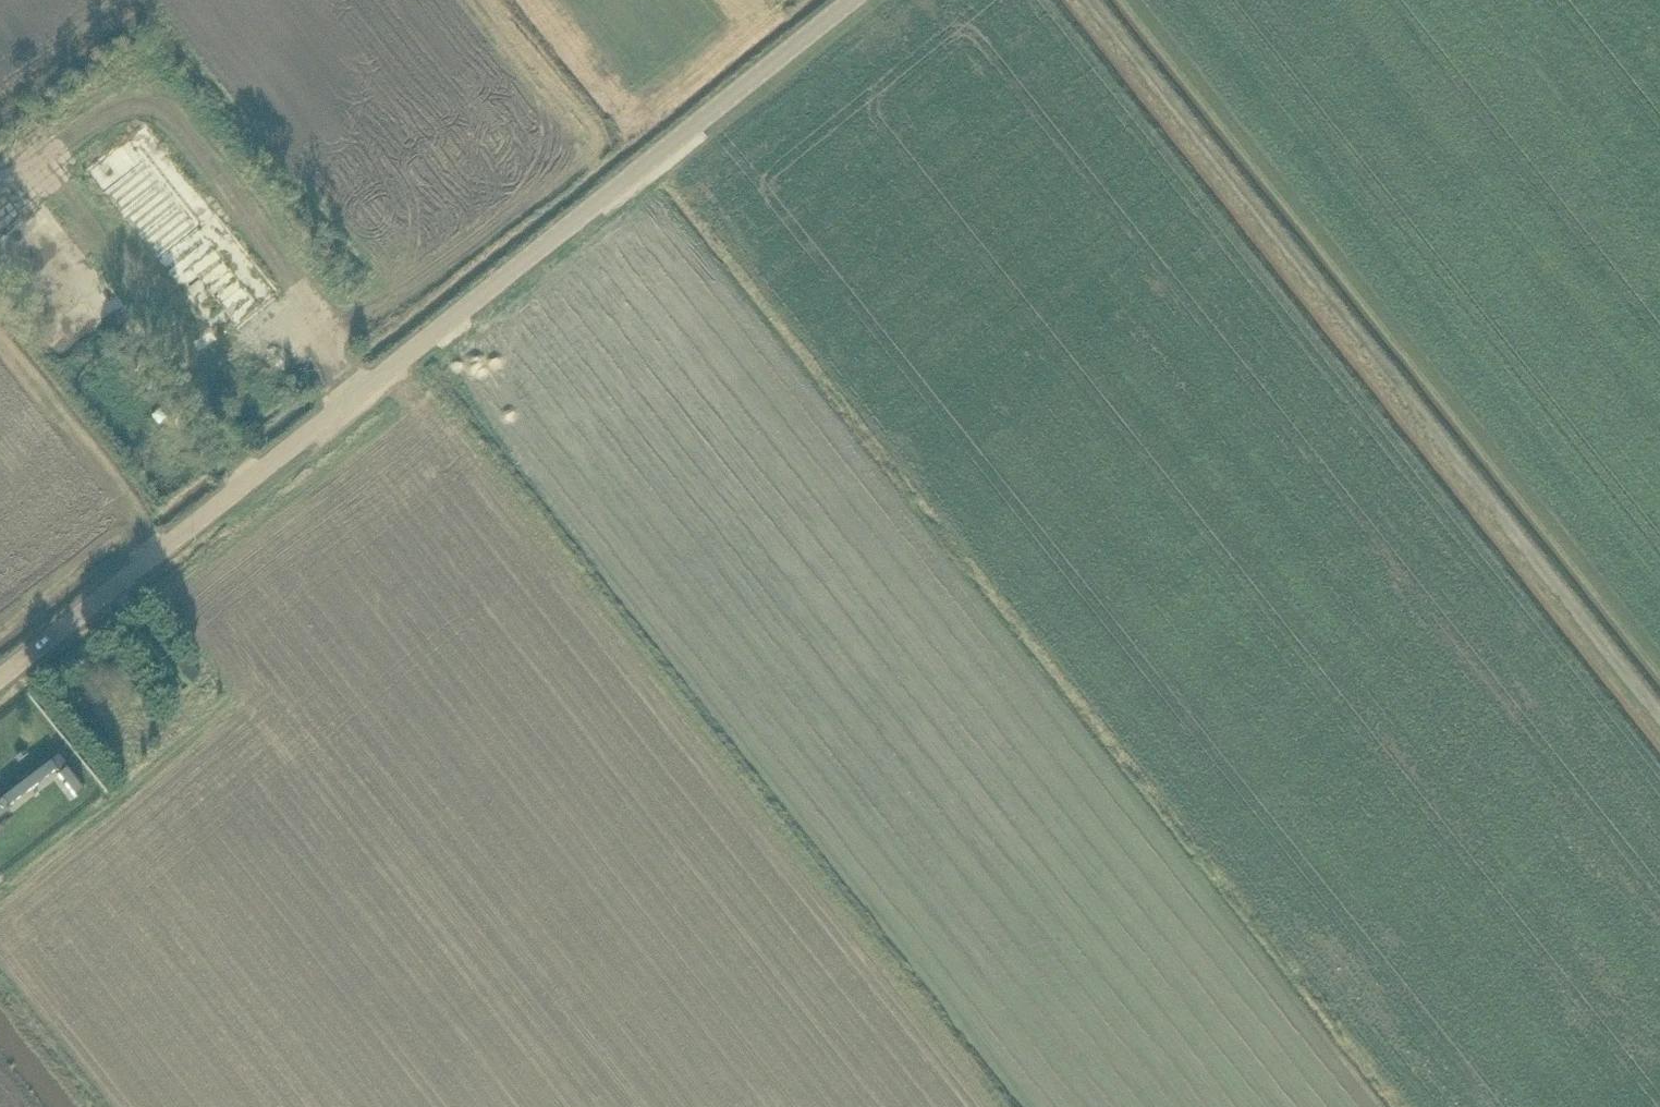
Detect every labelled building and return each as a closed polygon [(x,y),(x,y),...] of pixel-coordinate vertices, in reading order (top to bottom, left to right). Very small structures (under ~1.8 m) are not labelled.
[(137,259),(199,213),(131,120),(69,166),(137,259)] [(11,216),(0,203),(0,225),(11,216)] [(158,426),(165,421),(159,413),(152,419),(158,426)] [(169,703),(179,696),(173,687),(163,695),(169,703)]
